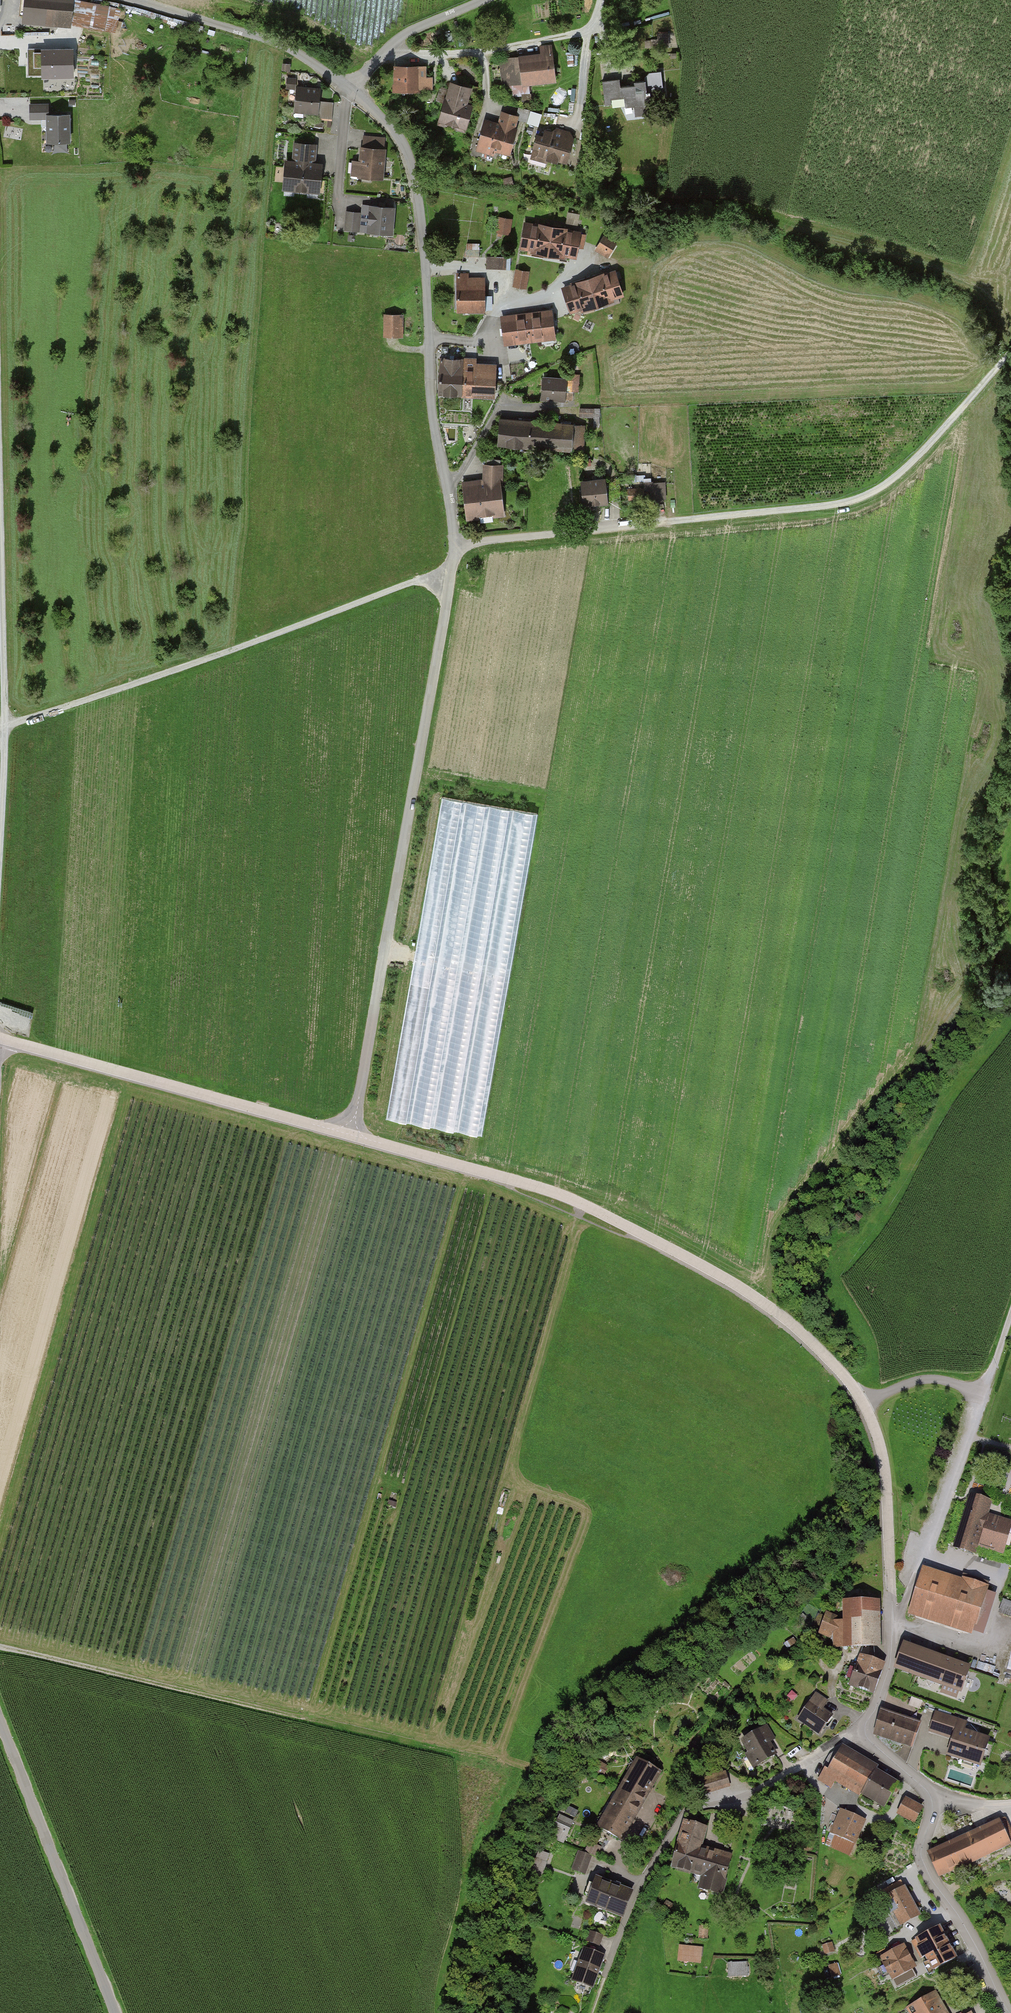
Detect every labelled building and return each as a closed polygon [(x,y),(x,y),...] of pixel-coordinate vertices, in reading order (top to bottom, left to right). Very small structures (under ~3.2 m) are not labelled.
[(24,21),(73,25),(75,0),(25,0),(24,21)] [(670,47),(670,31),(658,32),(659,47),(670,47)] [(72,46),(30,47),(30,73),(73,72),(72,46)] [(541,55),(501,60),(504,87),(556,81),(552,46),(540,47),(541,55)] [(421,67),(396,67),(395,94),(420,94),(421,67)] [(298,78),(289,78),(288,89),(298,90),(296,113),(320,115),(319,118),(334,119),(336,102),(320,101),(321,90),(298,88),(298,78)] [(621,81),(602,82),(604,106),(649,103),(647,82),(635,83),(635,88),(621,89),(621,81)] [(473,89),(452,83),(448,100),(442,98),(436,122),(468,130),(474,108),(468,106),(473,89)] [(72,143),(71,115),(49,115),(48,103),(31,104),(31,120),(47,120),(48,144),(72,143)] [(499,122),(488,118),(478,149),(509,159),(519,128),(516,127),(518,120),(501,115),(499,122)] [(569,165),(577,135),(557,130),(556,136),(539,131),(532,155),(569,165)] [(387,138),(366,136),(364,162),(354,161),(352,176),(384,179),(387,138)] [(319,146),(293,144),(292,162),(286,161),(283,189),(322,193),(325,164),(317,163),(319,146)] [(394,235),(396,208),(370,207),(368,233),(394,235)] [(363,213),(348,212),(346,230),(362,231),(363,213)] [(513,219),(501,217),(498,233),(511,235),(513,219)] [(584,231),(526,221),(520,251),(579,261),(584,231)] [(609,259),(618,244),(603,234),(593,249),(609,259)] [(488,267),(506,268),(507,254),(488,254),(488,267)] [(531,271),(517,269),(514,287),(528,289),(531,271)] [(617,271),(563,288),(571,313),(625,296),(617,271)] [(485,312),(486,278),(456,278),(456,312),(485,312)] [(554,311),(502,317),(506,345),(557,339),(554,311)] [(404,338),(404,315),(385,315),(384,338),(404,338)] [(446,364),(441,364),(440,396),(496,399),(498,366),(478,365),(479,360),(462,360),(446,359),(446,364)] [(568,380),(543,378),(542,400),(566,402),(568,380)] [(581,407),(582,415),(601,413),(601,406),(581,407)] [(584,425),(501,419),(499,446),(582,451),(584,425)] [(484,466),(485,480),(464,481),(467,520),(506,518),(504,488),(502,465),(484,466)] [(607,480),(581,482),(583,507),(608,505),(607,480)] [(646,488),(624,488),(625,500),(668,499),(667,481),(645,481),(646,488)] [(436,799),(394,1123),(490,1135),(532,811),(436,799)] [(969,1493),(953,1546),(976,1553),(978,1546),(1007,1555),(1010,1541),(1010,1522),(989,1515),(993,1501),(969,1493)] [(991,1588),(926,1567),(910,1617),(974,1638),(976,1631),(986,1635),(999,1597),(989,1594),(991,1588)] [(1004,1597),(1000,1611),(1010,1614),(1010,1599),(1004,1597)] [(843,1619),(828,1614),(819,1637),(835,1642),(838,1649),(881,1649),(881,1601),(844,1602),(843,1619)] [(967,1668),(906,1646),(899,1668),(945,1685),(942,1693),(954,1697),(957,1690),(959,1691),(967,1668)] [(886,1663),(861,1654),(850,1688),(874,1696),(886,1663)] [(829,1702),(817,1693),(798,1721),(821,1736),(834,1716),(824,1709),(829,1702)] [(917,1725),(882,1713),(875,1734),(910,1746),(917,1725)] [(966,1723),(937,1714),(931,1732),(954,1739),(948,1755),(980,1765),(988,1740),(963,1732),(966,1723)] [(767,1728),(740,1742),(753,1766),(780,1752),(767,1728)] [(880,1768),(844,1746),(829,1771),(825,1769),(818,1781),(833,1790),(836,1784),(861,1799),(863,1796),(886,1809),(901,1784),(878,1770),(880,1768)] [(663,1774),(636,1758),(598,1825),(625,1841),(663,1774)] [(726,1770),(705,1777),(710,1794),(731,1787),(726,1770)] [(924,1808),(908,1799),(899,1815),(916,1824),(924,1808)] [(869,1823),(843,1811),(832,1835),(858,1846),(869,1823)] [(931,1851),(944,1878),(1010,1847),(1010,1843),(1000,1820),(931,1851)] [(709,1828),(685,1821),(672,1869),(703,1878),(700,1889),(725,1896),(736,1858),(703,1849),(709,1828)] [(588,1872),(595,1853),(581,1848),(574,1867),(588,1872)] [(630,1892),(598,1879),(589,1904),(621,1916),(630,1892)] [(922,1916),(906,1887),(885,1898),(901,1927),(922,1916)] [(941,1925),(915,1939),(932,1972),(959,1958),(941,1925)] [(604,1936),(592,1932),(588,1943),(601,1947),(604,1936)] [(917,1970),(904,1945),(879,1958),(892,1983),(917,1970)] [(701,1949),(680,1947),(679,1960),(699,1962),(701,1949)] [(603,1956),(584,1950),(574,1980),(592,1987),(603,1956)] [(746,1963),(729,1964),(729,1976),(747,1975),(746,1963)] [(939,1991),(907,2009),(909,2012),(952,2012),(939,1991)]
